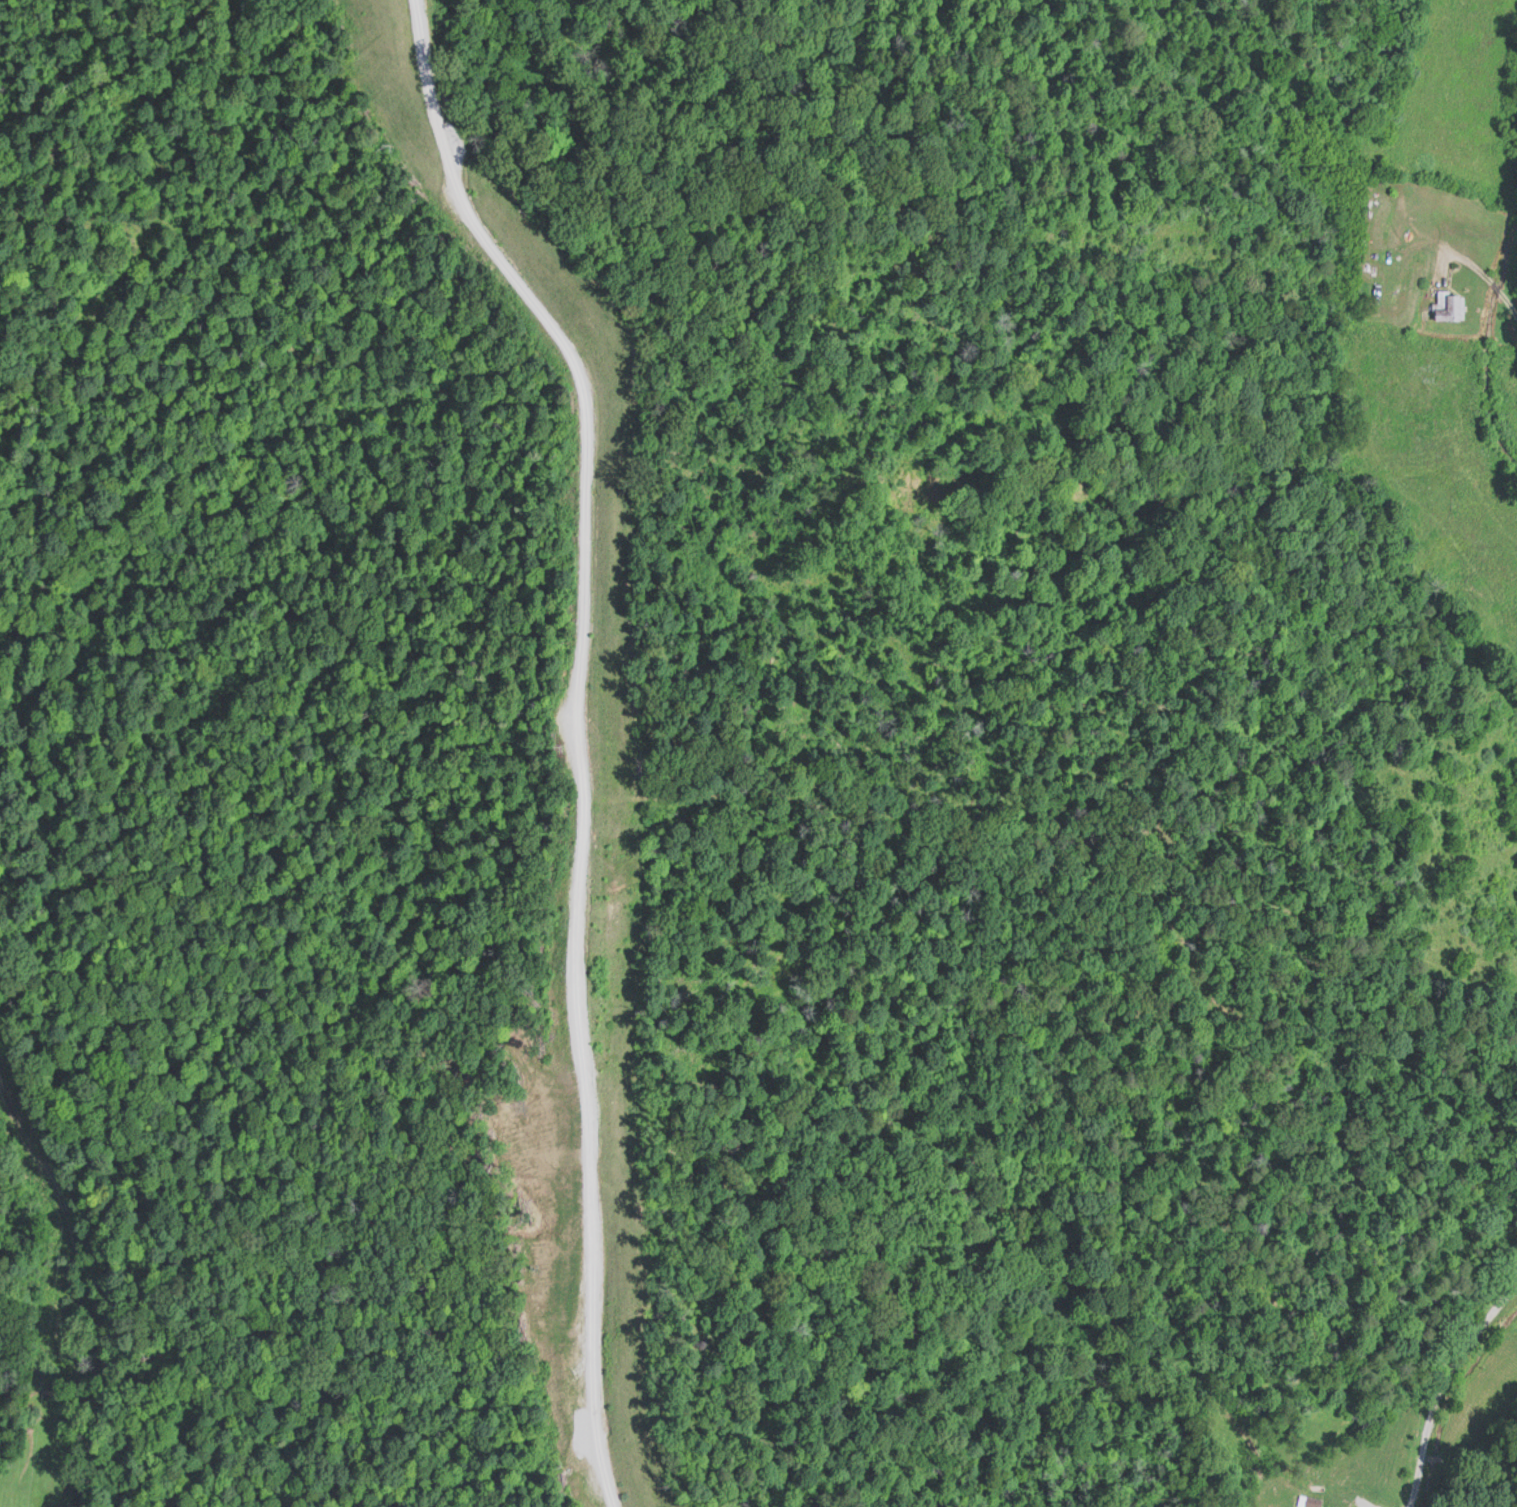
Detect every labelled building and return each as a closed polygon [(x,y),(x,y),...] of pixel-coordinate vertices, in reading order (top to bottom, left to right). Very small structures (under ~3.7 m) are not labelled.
[(1434,317),(1462,317),(1462,291),(1445,291),(1445,304),(1434,304),(1434,317)]
